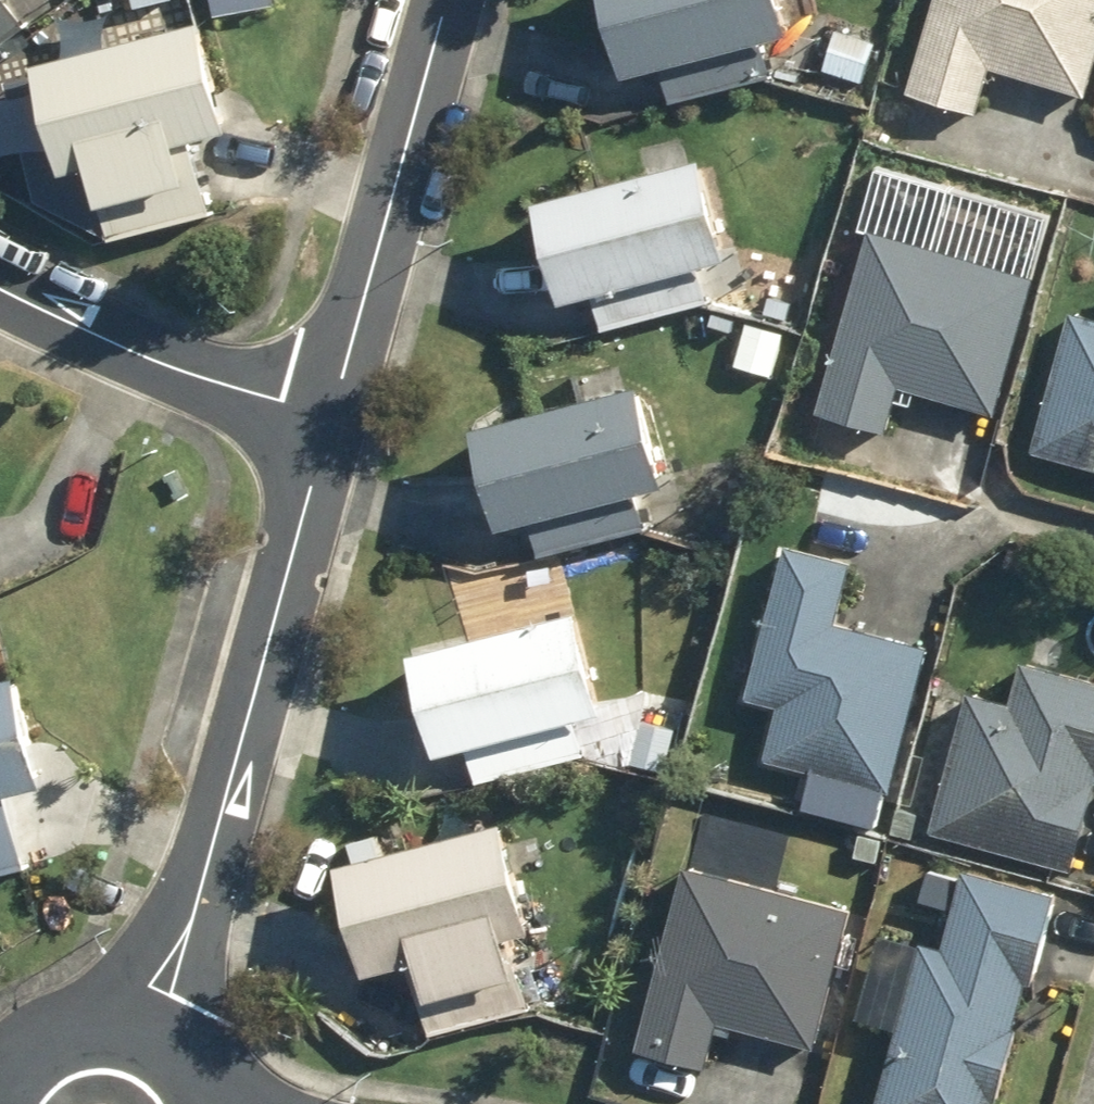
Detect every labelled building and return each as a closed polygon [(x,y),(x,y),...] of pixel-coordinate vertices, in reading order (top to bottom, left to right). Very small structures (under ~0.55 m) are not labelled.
[(29,26),(9,0),(0,0),(0,46),(29,26)] [(776,0),(602,0),(622,76),(785,34),(776,0)] [(972,116),(986,70),(1085,99),(1093,66),(1093,0),(933,0),(904,97),(972,116)] [(226,131),(198,22),(34,65),(62,173),(91,167),(109,240),(213,212),(193,140),(226,131)] [(859,84),(872,45),(834,32),(822,70),(859,84)] [(723,260),(698,161),(534,203),(560,304),(723,260)] [(817,413),(883,431),(896,387),(994,416),(1032,280),(868,233),(817,413)] [(1093,468),(1093,321),(1069,314),(1032,452),(1093,468)] [(662,487),(636,389),(472,431),(498,531),(662,487)] [(761,762),(888,795),(925,649),(833,625),(848,564),(784,549),(745,701),(775,708),(761,762)] [(600,713),(575,614),(411,656),(437,757),(600,713)] [(1070,872),(1093,784),(1093,684),(1022,664),(1010,708),(967,698),(930,833),(1070,872)] [(13,679),(0,682),(0,870),(25,864),(8,796),(41,787),(13,679)] [(664,773),(674,732),(643,723),(632,766),(664,773)] [(916,818),(897,813),(890,837),(910,842),(916,818)] [(528,935),(501,827),(337,867),(363,976),(409,963),(427,1035),(529,1009),(511,939),(528,935)] [(852,859),(874,864),(880,840),(858,834),(852,859)] [(633,1053),(700,1070),(712,1025),(811,1051),(849,913),(683,870),(633,1053)] [(1024,985),(1028,985),(1053,896),(963,873),(941,955),(918,948),(877,1103),(992,1103),(1024,985)]
